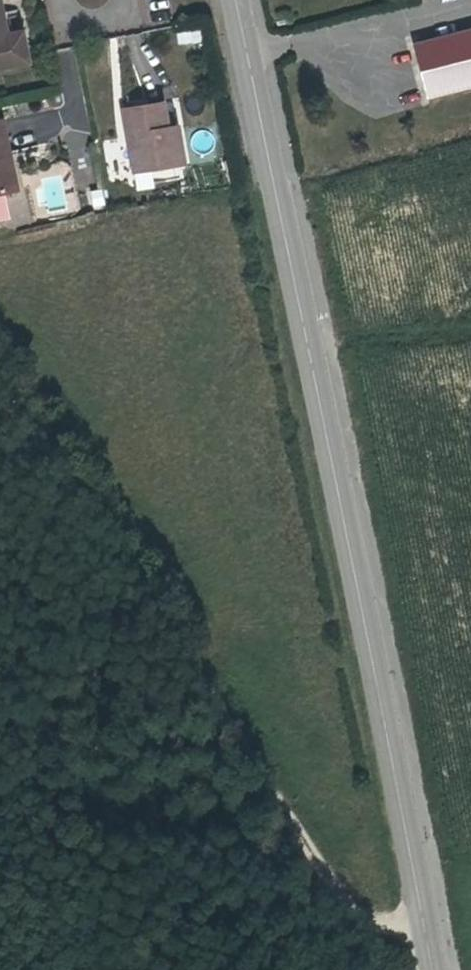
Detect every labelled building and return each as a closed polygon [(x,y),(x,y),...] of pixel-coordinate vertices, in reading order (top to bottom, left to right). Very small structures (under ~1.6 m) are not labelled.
[(32,62),(26,31),(16,34),(13,18),(22,16),(21,10),(6,13),(3,0),(0,0),(0,69),(32,62)] [(174,29),(176,45),(203,42),(201,26),(174,29)] [(410,46),(421,95),(470,83),(470,31),(410,46)] [(185,166),(177,128),(172,103),(131,110),(144,174),(185,166)] [(14,155),(6,121),(0,122),(0,196),(16,192),(8,156),(14,155)] [(177,128),(185,166),(195,164),(187,126),(177,128)] [(8,156),(16,192),(22,191),(14,155),(8,156)]
